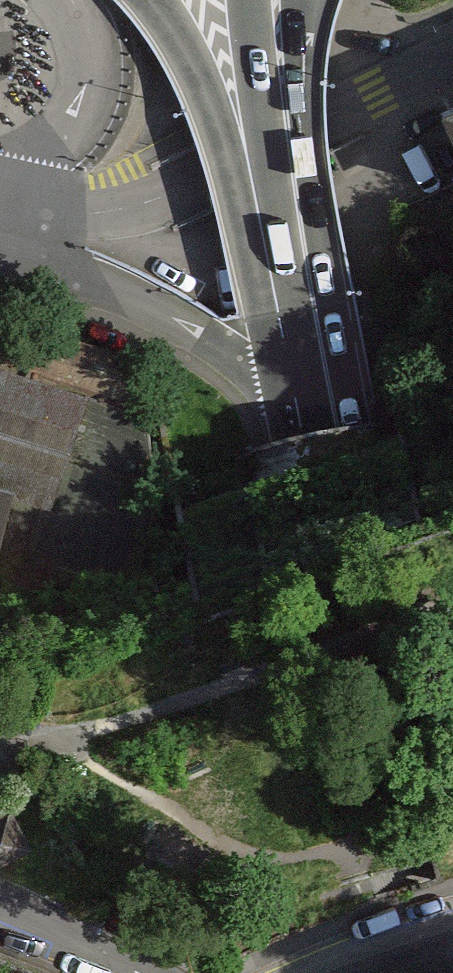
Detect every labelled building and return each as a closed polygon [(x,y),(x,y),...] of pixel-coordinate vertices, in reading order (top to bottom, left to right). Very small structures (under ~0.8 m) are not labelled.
[(436,122),(452,156),(452,114),(436,122)] [(18,484),(67,499),(100,393),(0,362),(0,478),(18,484)] [(18,484),(0,478),(0,569),(18,484)]
